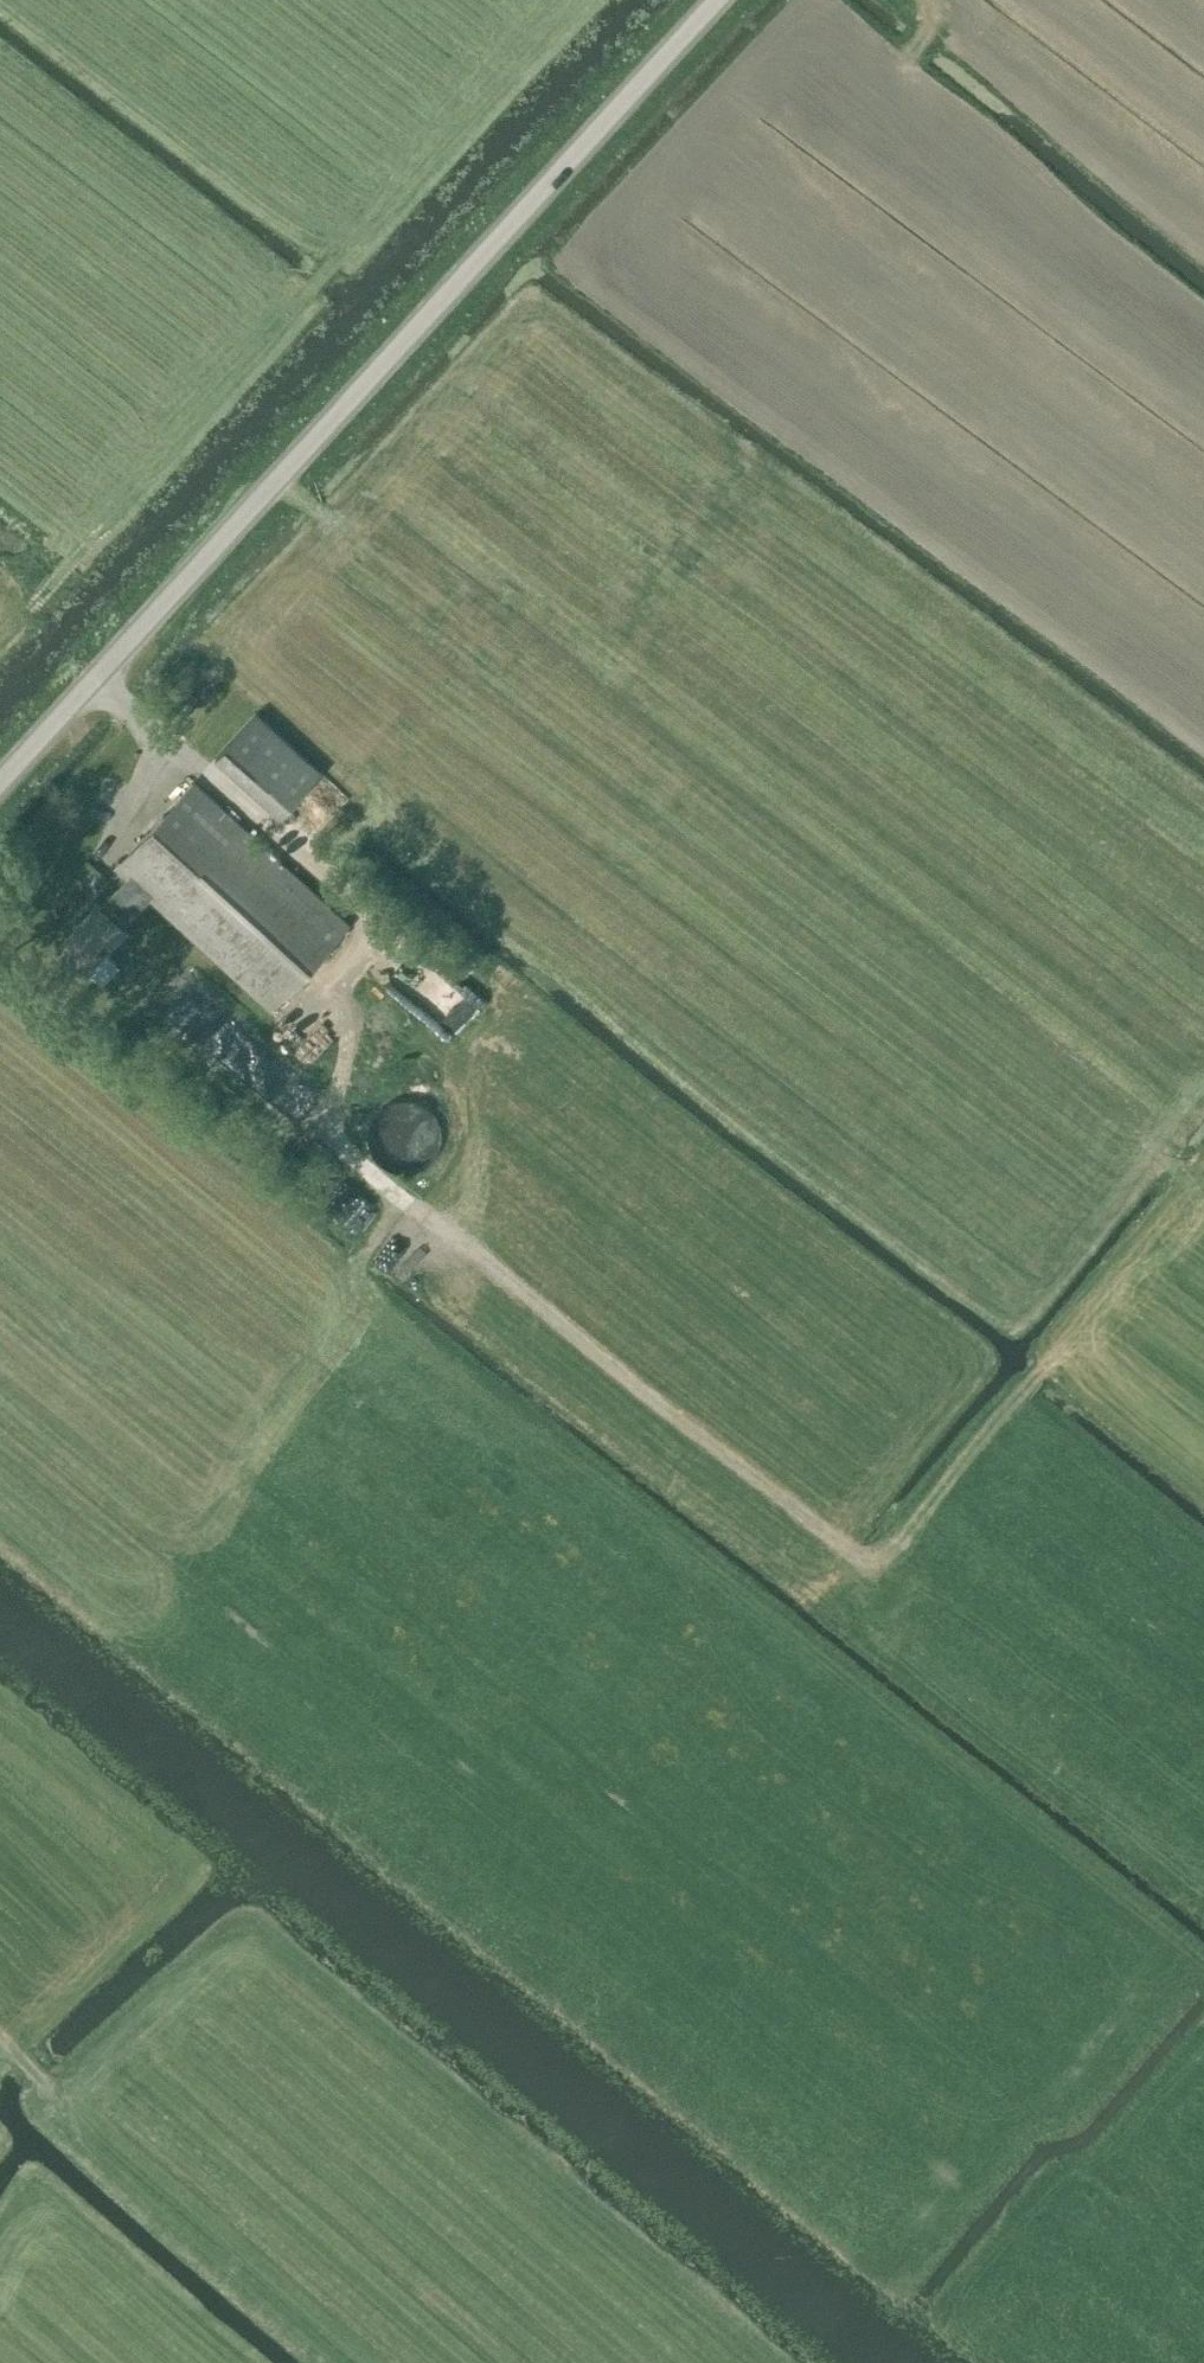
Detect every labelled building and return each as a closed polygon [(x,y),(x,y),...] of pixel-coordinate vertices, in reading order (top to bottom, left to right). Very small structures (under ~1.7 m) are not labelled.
[(279,816),(319,773),(257,714),(216,757),(279,816)] [(349,924),(194,782),(115,868),(126,878),(101,906),(98,904),(58,948),(86,974),(127,930),(124,927),(149,900),(271,1010),(349,924)] [(401,1173),(406,1173),(409,1173),(412,1172),(416,1171),(419,1170),(421,1169),(424,1167),(428,1164),(431,1162),(433,1160),(435,1158),(437,1155),(438,1152),(439,1150),(440,1148),(440,1145),(441,1141),(441,1139),(442,1136),(441,1132),(441,1130),(440,1127),(440,1125),(439,1122),(438,1120),(437,1118),(435,1115),(433,1112),(431,1111),(427,1107),(423,1104),(418,1102),(415,1101),(410,1100),(405,1099),(400,1100),(396,1100),(392,1102),(387,1104),(384,1106),(380,1109),(376,1112),(374,1116),(372,1120),(371,1122),(370,1125),(369,1127),(368,1130),(368,1132),(368,1135),(368,1137),(368,1140),(368,1143),(369,1145),(370,1148),(371,1150),(372,1152),(373,1155),(376,1159),(379,1163),(381,1164),(383,1166),(387,1169),(392,1171),(396,1172),(401,1173)]
